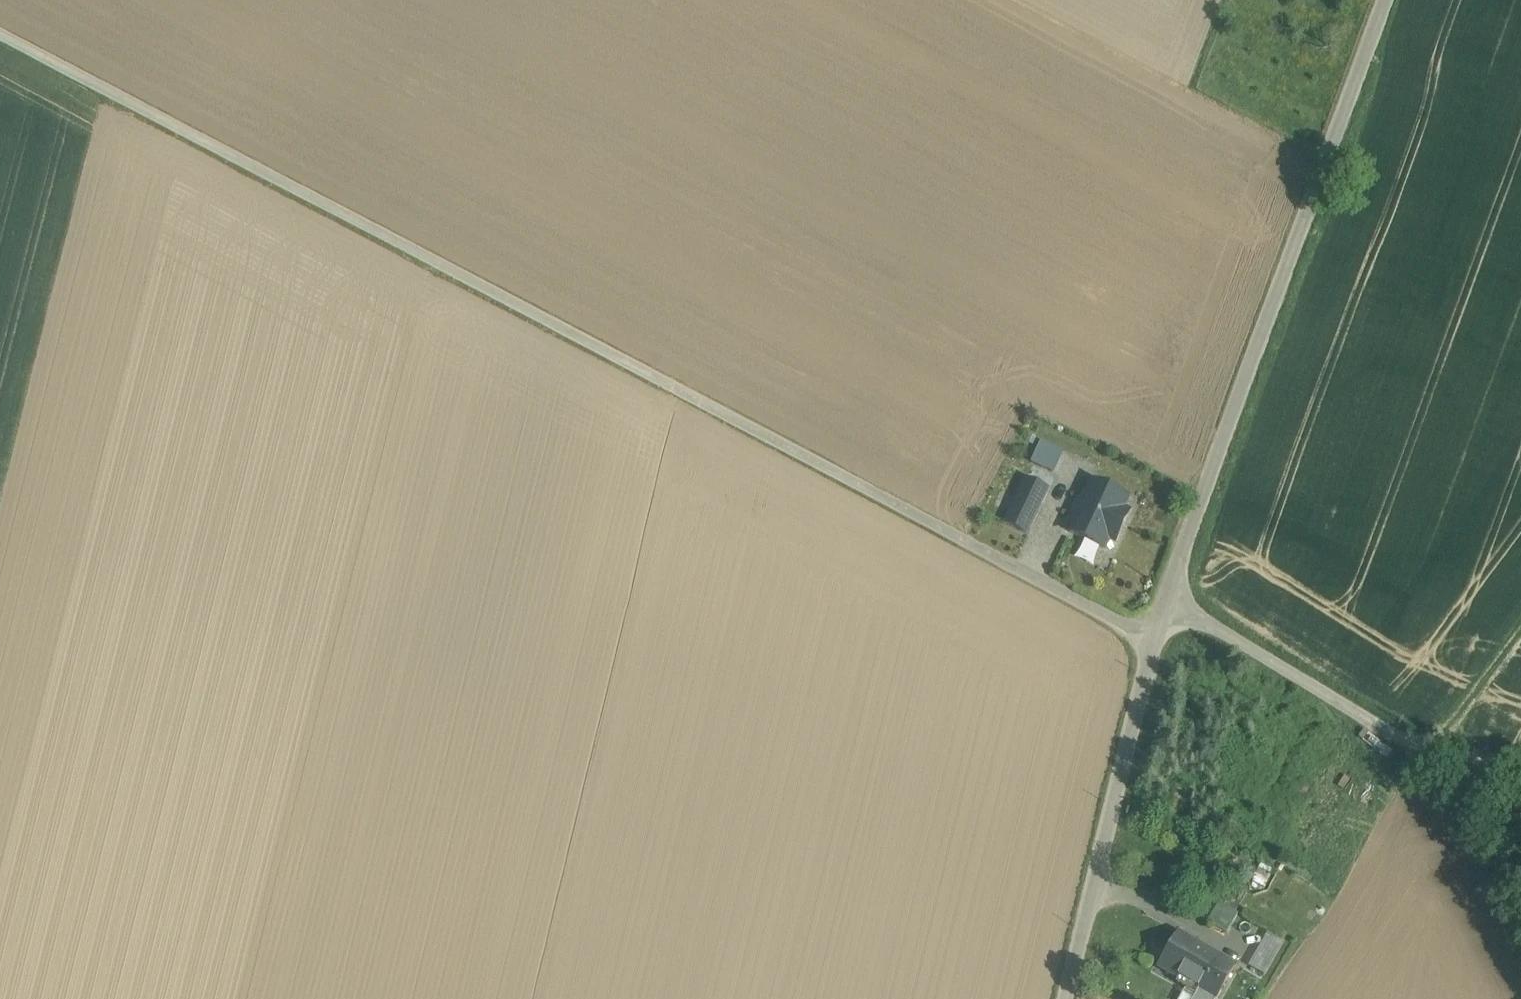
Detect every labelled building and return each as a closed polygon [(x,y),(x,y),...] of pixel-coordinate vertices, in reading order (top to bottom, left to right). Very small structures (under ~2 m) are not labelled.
[(1027,481),(1007,523),(1027,532),(1047,490),(1027,481)] [(1083,502),(1079,500),(1069,521),(1073,523),(1069,532),(1103,548),(1108,538),(1115,541),(1129,513),(1122,509),(1127,498),(1093,482),(1083,502)] [(1204,894),(1194,912),(1203,917),(1213,899),(1204,894)] [(1239,914),(1220,903),(1208,922),(1227,933),(1239,914)] [(1178,933),(1159,966),(1216,998),(1236,965),(1220,957),(1217,962),(1194,949),(1197,944),(1178,933)]
